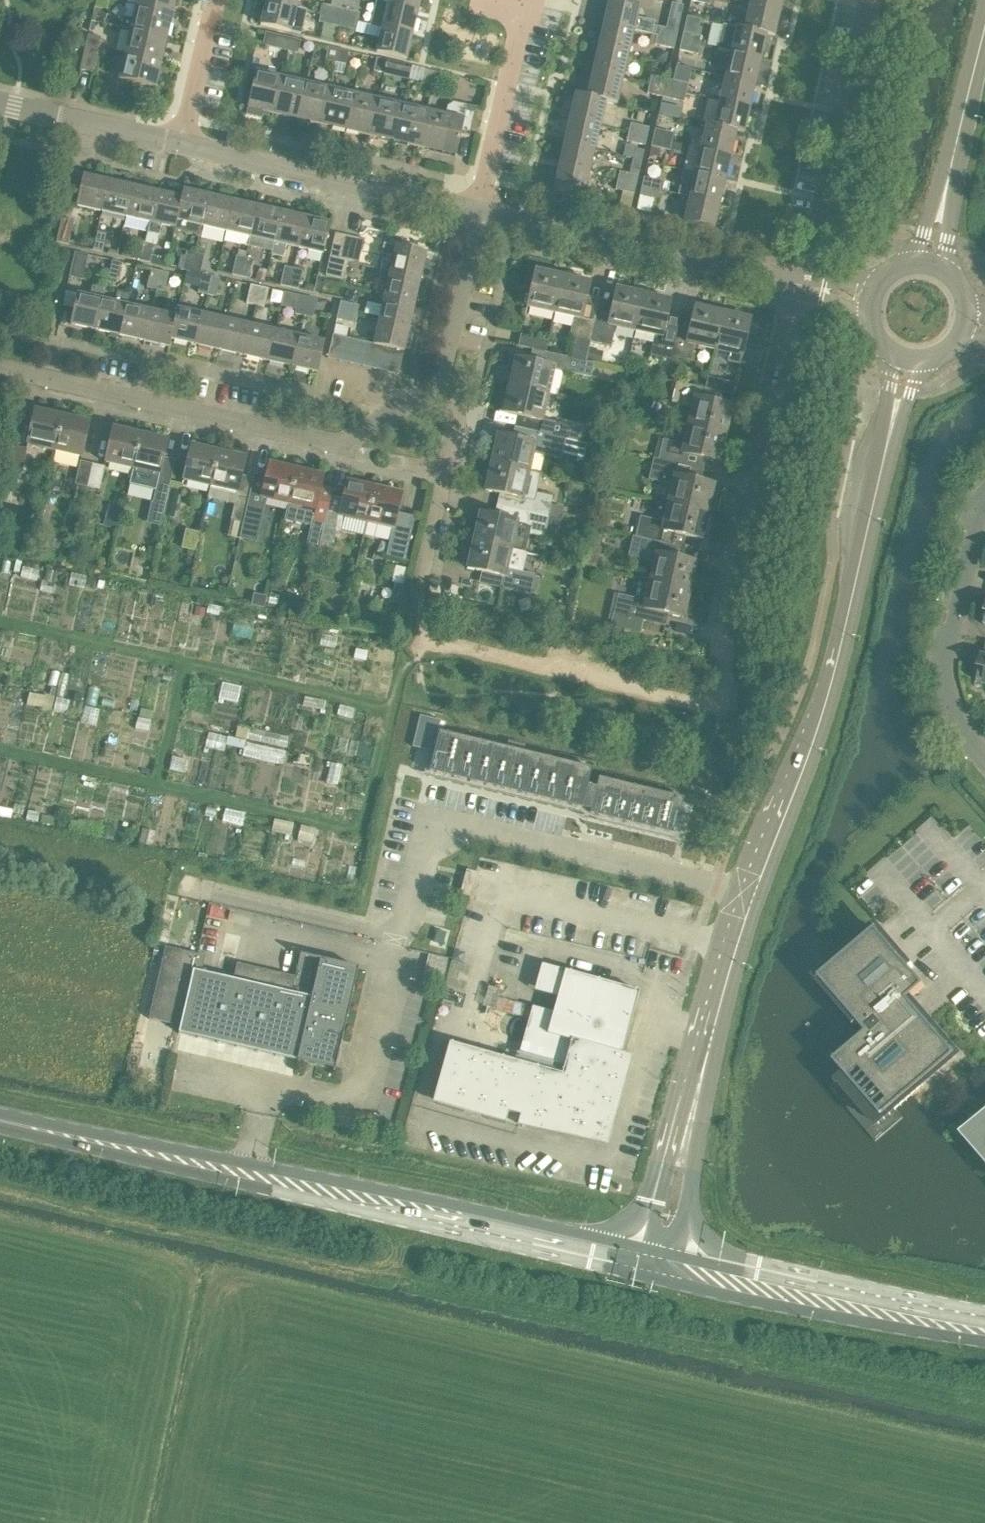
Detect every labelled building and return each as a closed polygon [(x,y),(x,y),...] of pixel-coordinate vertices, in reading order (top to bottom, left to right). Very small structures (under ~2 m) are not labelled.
[(94,8),(107,11),(109,0),(107,0),(96,0),(94,8)] [(136,6),(172,14),(176,0),(137,0),(136,6)] [(267,0),(266,0),(260,25),(301,34),(301,33),(298,32),(300,24),(302,24),(305,10),(306,10),(306,9),(297,7),(267,0)] [(388,3),(419,10),(421,0),(388,0),(388,3)] [(652,34),(655,21),(637,17),(639,5),(617,0),(609,0),(603,23),(634,30),(652,34)] [(751,6),(780,12),(783,0),(752,0),(751,6)] [(388,3),(382,27),(413,34),(419,10),(388,3)] [(323,4),(321,12),(339,17),(341,8),(323,4)] [(167,38),(172,14),(136,6),(133,19),(123,17),(120,27),(130,30),(167,38)] [(751,6),(746,30),(767,34),(775,36),(780,12),(751,6)] [(360,13),(341,8),(339,17),(358,21),(360,13)] [(318,22),(337,27),(339,17),(321,12),(318,22)] [(355,31),(358,21),(339,17),(337,27),(355,31)] [(603,23),(598,47),(629,54),(634,30),(603,23)] [(723,24),(717,49),(732,53),(761,59),(767,34),(746,30),(738,28),(723,24)] [(377,52),(408,59),(413,34),(382,27),(377,52)] [(658,27),(657,35),(676,39),(677,31),(666,29),(658,27)] [(130,30),(124,55),(161,63),(167,38),(130,30)] [(263,45),(287,51),(290,38),(265,32),(263,45)] [(683,32),(681,41),(700,46),(702,37),(683,32)] [(88,35),(85,46),(98,49),(100,38),(88,35)] [(673,49),(676,39),(657,35),(656,36),(654,45),(673,49)] [(297,53),(300,41),(300,40),(290,38),(287,51),(297,53)] [(679,51),(698,55),(700,46),(681,41),(679,51)] [(85,46),(79,71),(92,73),(98,49),(85,46)] [(325,59),(336,62),(339,49),(328,47),(325,59)] [(598,47),(593,72),(623,78),(629,54),(598,47)] [(346,64),(348,53),(349,51),(339,49),(336,62),(346,64)] [(662,52),(656,56),(655,60),(665,63),(667,53),(662,52)] [(732,53),(727,77),(756,83),(761,59),(732,53)] [(155,87),(161,63),(124,55),(119,79),(155,87)] [(374,71),(383,73),(386,60),(377,58),(374,71)] [(394,75),(397,63),(397,62),(386,60),(383,73),(394,75)] [(423,82),(433,84),(436,72),(425,69),(423,82)] [(248,108),(247,114),(261,117),(262,111),(273,114),(281,77),(256,72),(248,108)] [(593,72),(587,97),(606,101),(618,103),(623,78),(593,72)] [(651,76),(649,85),(666,89),(668,80),(651,76)] [(273,114),(297,119),(305,83),(281,77),(273,114)] [(727,77),(722,101),(751,107),(756,83),(727,77)] [(688,84),(672,80),(668,80),(666,89),(686,93),(688,84)] [(297,119),(322,125),(330,89),(305,83),(297,119)] [(647,94),(662,97),(664,98),(666,89),(649,85),(647,94)] [(322,125),(346,130),(354,94),(330,89),(322,125)] [(684,102),(686,93),(666,89),(664,98),(684,102)] [(241,105),(248,107),(252,92),(244,91),(241,105)] [(346,130),(370,136),(378,99),(354,94),(346,130)] [(575,94),(570,119),(600,126),(606,101),(587,97),(575,94)] [(370,136),(394,141),(402,105),(378,99),(370,136)] [(722,101),(716,127),(737,132),(745,133),(751,107),(722,101)] [(450,104),(447,115),(427,111),(419,147),(456,156),(461,135),(469,137),(476,107),(454,102),(450,104)] [(394,141),(419,147),(427,111),(402,105),(394,141)] [(570,119),(565,143),(595,150),(600,126),(570,119)] [(630,123),(628,132),(647,137),(649,128),(630,123)] [(716,127),(707,125),(702,150),(731,156),(737,132),(716,127)] [(655,129),(653,138),(671,143),(674,133),(655,129)] [(626,142),(644,146),(645,146),(647,137),(628,132),(626,142)] [(653,138),(650,147),(669,152),(671,143),(653,138)] [(565,143),(559,168),(590,174),(595,150),(565,143)] [(689,147),(684,171),(696,174),(726,180),(731,156),(702,150),(689,147)] [(642,160),(644,150),(638,148),(636,156),(634,155),(633,159),(642,160)] [(554,193),(584,199),(590,174),(559,168),(554,193)] [(638,176),(619,172),(617,181),(636,185),(638,176)] [(696,174),(691,198),(721,204),(726,180),(696,174)] [(76,206),(102,212),(109,181),(83,175),(76,206)] [(662,182),(644,177),(642,186),(660,191),(662,182)] [(102,212),(126,217),(133,186),(109,181),(102,212)] [(615,190),(633,194),(634,194),(636,185),(617,181),(615,190)] [(157,192),(133,186),(126,217),(150,223),(157,192)] [(642,186),(640,195),(658,200),(660,191),(642,186)] [(199,236),(201,226),(202,226),(208,195),(184,190),(183,197),(176,228),(175,231),(199,236)] [(146,242),(141,261),(150,263),(152,256),(154,245),(155,245),(155,244),(157,235),(159,235),(161,225),(176,228),(183,197),(157,192),(150,223),(146,242)] [(202,226),(226,231),(233,201),(208,195),(202,226)] [(715,229),(721,204),(691,198),(685,223),(715,229)] [(258,206),(233,201),(226,231),(250,237),(251,237),(258,206)] [(282,212),(258,206),(251,237),(250,237),(248,246),(272,252),(271,255),(272,255),(282,212)] [(286,245),(299,248),(306,217),(282,212),(272,255),(283,257),(286,245)] [(330,223),(329,223),(306,217),(299,248),(323,253),(330,223)] [(69,245),(69,244),(74,221),(61,218),(56,242),(69,245)] [(93,250),(102,252),(106,234),(97,232),(93,250)] [(336,233),(326,276),(343,279),(347,261),(343,260),(349,236),(336,233)] [(360,239),(349,236),(343,260),(347,261),(355,262),(360,239)] [(133,259),(141,261),(146,242),(137,240),(133,259)] [(381,255),(394,257),(391,271),(421,278),(427,254),(383,244),(381,255)] [(238,250),(237,256),(233,274),(242,276),(246,258),(245,258),(246,252),(238,250)] [(183,270),(191,272),(195,253),(187,251),(183,270)] [(75,252),(70,275),(82,278),(87,255),(75,252)] [(205,255),(195,253),(191,272),(201,274),(205,255)] [(242,276),(251,278),(255,260),(246,258),(242,276)] [(116,281),(121,263),(111,261),(107,279),(116,281)] [(281,285),(290,287),(294,269),(285,267),(281,285)] [(148,287),(157,289),(161,271),(152,269),(148,287)] [(290,287),(299,289),(303,271),(294,269),(290,287)] [(375,293),(385,296),(385,295),(415,302),(421,278),(391,271),(390,271),(381,269),(375,293)] [(166,291),(170,274),(170,273),(161,271),(157,289),(166,291)] [(536,271),(527,307),(554,313),(563,277),(536,271)] [(198,292),(208,294),(212,276),(202,274),(198,292)] [(221,278),(220,278),(212,276),(208,294),(217,296),(221,278)] [(563,277),(554,313),(575,318),(570,338),(590,342),(595,323),(581,319),(587,297),(590,283),(563,277)] [(246,303),(256,305),(260,287),(250,285),(246,303)] [(265,307),(269,289),(260,287),(256,305),(265,307)] [(595,323),(590,342),(611,347),(616,328),(636,332),(644,296),(616,289),(613,303),(607,326),(595,323)] [(118,292),(115,303),(103,300),(96,330),(121,336),(128,306),(127,305),(130,295),(118,292)] [(71,325),(96,330),(103,300),(78,295),(71,325)] [(295,314),(304,316),(308,297),(299,295),(295,314)] [(385,295),(385,296),(379,319),(410,326),(415,302),(385,295)] [(644,296),(636,332),(654,337),(650,355),(662,358),(671,360),(672,356),(673,356),(680,323),(667,320),(671,302),(644,296)] [(313,318),(317,300),(317,299),(308,297),(304,316),(313,318)] [(341,302),(339,310),(357,314),(359,306),(341,302)] [(121,336),(146,341),(152,311),(128,306),(121,336)] [(680,323),(673,356),(691,360),(695,346),(715,351),(723,315),(694,308),(690,326),(680,323)] [(171,339),(196,345),(203,314),(178,309),(176,316),(171,339)] [(339,310),(337,320),(355,324),(357,314),(339,310)] [(169,346),(171,339),(176,316),(152,311),(146,341),(169,346)] [(196,345),(221,350),(228,320),(203,314),(196,345)] [(723,315),(715,351),(729,354),(727,361),(739,364),(749,321),(723,315)] [(398,374),(404,348),(409,349),(412,336),(407,335),(410,326),(379,319),(373,344),(381,346),(392,349),(387,371),(398,374)] [(221,350),(244,356),(251,325),(228,320),(221,350)] [(244,356),(269,361),(276,331),(251,325),(244,356)] [(269,361),(292,367),(299,336),(276,331),(269,361)] [(328,358),(340,360),(345,337),(333,334),(328,358)] [(522,334),(519,346),(533,349),(546,352),(548,340),(522,334)] [(317,372),(324,342),(299,336),(292,367),(317,372)] [(340,360),(352,363),(358,340),(345,337),(340,360)] [(352,363),(364,366),(369,343),(358,340),(352,363)] [(373,344),(369,343),(364,366),(375,369),(381,346),(373,344)] [(375,369),(387,371),(392,349),(381,346),(375,369)] [(589,348),(587,359),(601,362),(603,351),(589,348)] [(554,368),(591,377),(594,363),(586,362),(571,358),(557,355),(554,368)] [(510,363),(507,375),(509,378),(511,378),(509,386),(548,395),(554,369),(554,368),(530,362),(516,359),(515,361),(513,361),(510,363)] [(709,378),(706,390),(721,393),(722,393),(733,396),(735,384),(709,378)] [(677,383),(672,405),(692,409),(688,427),(724,436),(731,408),(719,405),(694,400),(697,388),(677,383)] [(504,393),(500,412),(503,413),(518,416),(540,422),(541,422),(542,420),(548,395),(509,386),(508,393),(504,393)] [(27,444),(54,450),(62,416),(35,409),(27,444)] [(82,457),(90,422),(62,416),(54,450),(82,457)] [(537,432),(537,433),(566,440),(566,439),(568,440),(579,443),(580,443),(582,431),(583,429),(571,426),(542,420),(541,422),(540,422),(537,432)] [(105,462),(132,468),(140,434),(113,427),(105,462)] [(663,441),(658,461),(677,466),(679,466),(681,454),(706,460),(718,463),(724,436),(688,427),(683,446),(663,441)] [(492,441),(489,453),(491,456),(493,456),(491,464),(528,472),(533,454),(561,460),(566,440),(537,433),(535,445),(512,440),(498,437),(497,440),(495,439),(492,441)] [(175,460),(163,458),(167,440),(140,434),(132,468),(159,474),(152,503),(165,506),(171,481),(170,481),(175,460)] [(27,448),(14,445),(9,470),(21,473),(27,448)] [(183,480),(210,486),(218,451),(191,445),(183,480)] [(237,492),(245,458),(218,451),(210,486),(237,492)] [(75,485),(87,488),(93,463),(81,460),(75,485)] [(653,464),(649,479),(672,485),(668,504),(707,514),(707,510),(710,511),(713,509),(716,496),(714,493),(711,493),(713,486),(701,483),(674,477),(677,466),(658,461),(654,460),(653,464)] [(105,466),(93,463),(87,488),(99,491),(105,466)] [(261,498),(289,504),(297,469),(269,463),(261,498)] [(484,473),(482,485),(483,488),(486,488),(485,491),(500,495),(522,500),(520,510),(548,517),(553,497),(536,493),(540,475),(528,472),(491,464),(490,469),(490,472),(487,471),(484,473)] [(289,504),(285,520),(311,526),(307,545),(319,548),(320,548),(321,540),(323,532),(327,517),(332,496),(333,490),(321,487),(324,476),(297,469),(289,504)] [(183,484),(171,481),(165,506),(162,517),(175,520),(183,484)] [(327,517),(323,532),(336,535),(337,530),(341,531),(344,517),(366,522),(374,487),(347,481),(343,499),(332,496),(327,517)] [(364,535),(389,541),(386,556),(405,560),(415,517),(397,513),(401,494),(374,487),(366,522),(367,522),(364,535)] [(230,521),(243,523),(249,499),(236,496),(230,521)] [(123,507),(109,504),(103,526),(118,529),(123,507)] [(636,537),(659,543),(662,532),(685,537),(700,541),(707,514),(668,504),(664,523),(641,517),(636,537)] [(474,517),(471,533),(475,534),(474,541),(523,552),(527,533),(543,537),(548,517),(520,510),(517,523),(480,514),(479,518),(474,517)] [(241,531),(243,523),(231,521),(228,535),(240,538),(241,531)] [(591,529),(587,544),(597,547),(601,531),(591,529)] [(323,532),(321,540),(331,543),(334,543),(336,535),(323,532)] [(633,536),(628,556),(654,562),(653,566),(650,582),(689,591),(695,564),(658,556),(661,543),(659,543),(636,537),(633,536)] [(466,550),(463,562),(465,565),(468,566),(467,568),(482,572),(504,577),(501,589),(530,595),(530,593),(534,577),(535,574),(523,571),(527,553),(523,552),(474,541),(472,549),(469,548),(466,550)] [(396,566),(392,582),(405,585),(409,569),(396,566)] [(534,577),(530,593),(536,594),(539,578),(534,577)] [(612,620),(611,625),(638,632),(641,620),(644,610),(668,615),(682,619),(689,591),(650,582),(647,596),(645,602),(638,600),(618,595),(613,615),(612,620)] [(266,597),(254,594),(252,605),(263,608),(266,597)] [(306,599),(297,597),(294,611),(303,613),(306,599)] [(433,752),(440,720),(420,715),(412,747),(433,752)] [(438,732),(429,772),(590,811),(589,815),(674,835),(683,799),(598,778),(596,788),(587,785),(591,769),(438,732)] [(467,870),(460,893),(470,896),(476,873),(467,870)] [(876,931),(843,960),(819,980),(867,1036),(835,1064),(884,1121),(957,1058),(919,1013),(920,1012),(919,1011),(918,1012),(914,1008),(915,1007),(914,1006),(913,1007),(909,1002),(926,988),(911,971),(915,968),(914,967),(909,971),(905,966),(908,964),(908,963),(904,965),(896,956),(899,953),(898,952),(895,955),(891,950),(893,948),(892,947),(891,948),(876,931)] [(180,1026),(178,1033),(297,1061),(296,1061),(298,1062),(300,1054),(308,1056),(308,1058),(317,1060),(317,1058),(335,1062),(333,1070),(334,1071),(358,968),(299,955),(299,957),(295,977),(237,963),(233,980),(201,972),(205,956),(165,947),(148,1019),(180,1026)] [(429,954),(423,977),(443,981),(448,959),(429,954)] [(449,1043),(432,1103),(505,1124),(607,1146),(631,1057),(628,1056),(622,1054),(639,992),(564,971),(557,997),(553,1012),(532,1006),(516,1062),(452,1044),(449,1043)] [(970,1137),(984,1154),(984,1127),(984,1128),(983,1126),(970,1137)]
